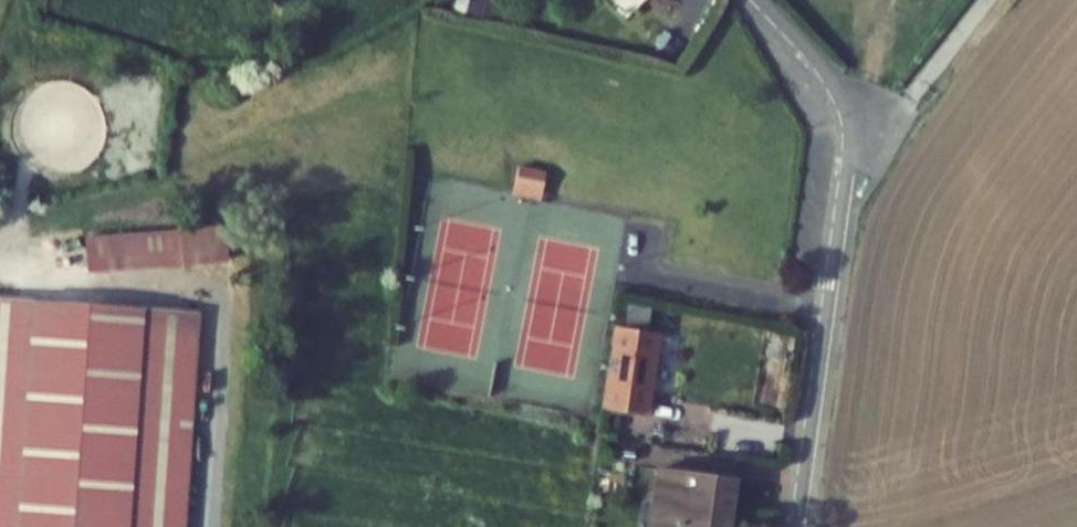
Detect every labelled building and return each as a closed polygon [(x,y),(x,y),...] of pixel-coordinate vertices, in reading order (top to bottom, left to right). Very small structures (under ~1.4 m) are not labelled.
[(517,165),(513,196),(543,200),(547,169),(517,165)] [(105,231),(107,270),(228,265),(226,226),(105,231)] [(203,332),(0,314),(0,526),(185,526),(203,332)] [(656,427),(669,345),(625,337),(612,420),(656,427)] [(660,526),(740,526),(744,500),(705,494),(706,487),(667,481),(660,526)]
